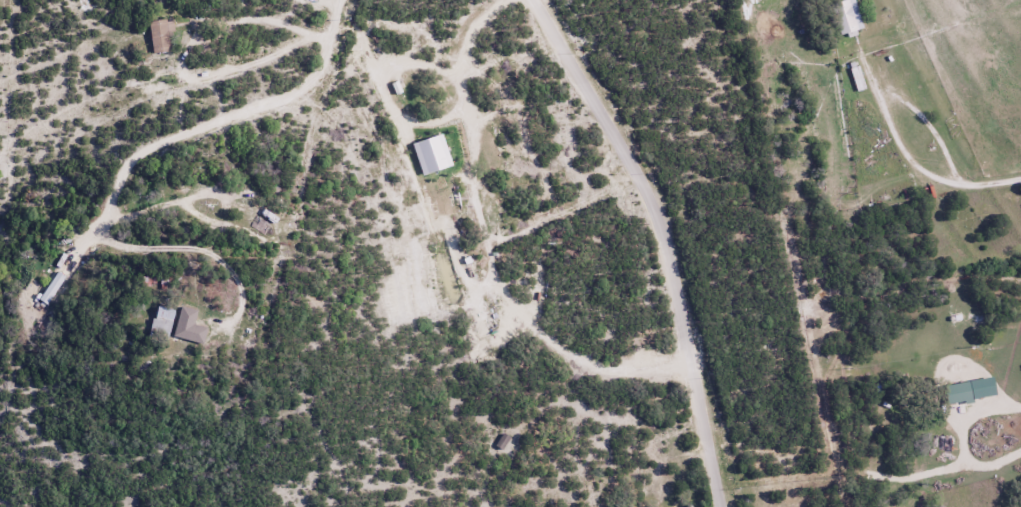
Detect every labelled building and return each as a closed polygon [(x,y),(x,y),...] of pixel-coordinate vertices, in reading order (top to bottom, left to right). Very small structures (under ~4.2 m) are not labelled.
[(853,0),(843,0),(829,4),(839,37),(862,30),(853,0)] [(150,53),(169,53),(169,21),(150,21),(150,53)] [(37,300),(46,306),(66,278),(57,271),(37,300)] [(202,343),(206,327),(193,324),(196,309),(179,305),(172,336),(202,343)] [(149,334),(168,337),(173,309),(154,306),(149,334)]
